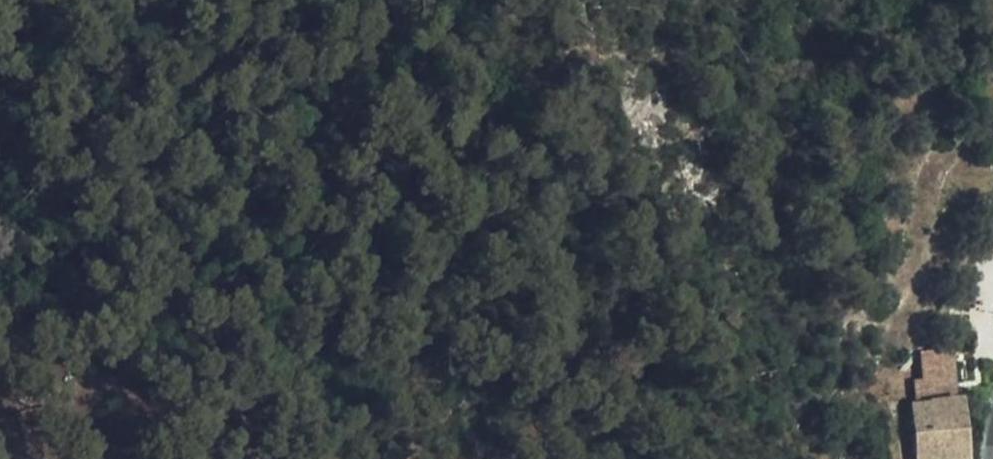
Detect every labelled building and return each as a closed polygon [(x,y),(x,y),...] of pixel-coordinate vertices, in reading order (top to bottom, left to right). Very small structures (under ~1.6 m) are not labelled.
[(958,399),(954,349),(920,351),(923,380),(911,381),(913,403),(958,399)] [(963,399),(958,399),(913,403),(917,458),(969,458),(963,399)]
